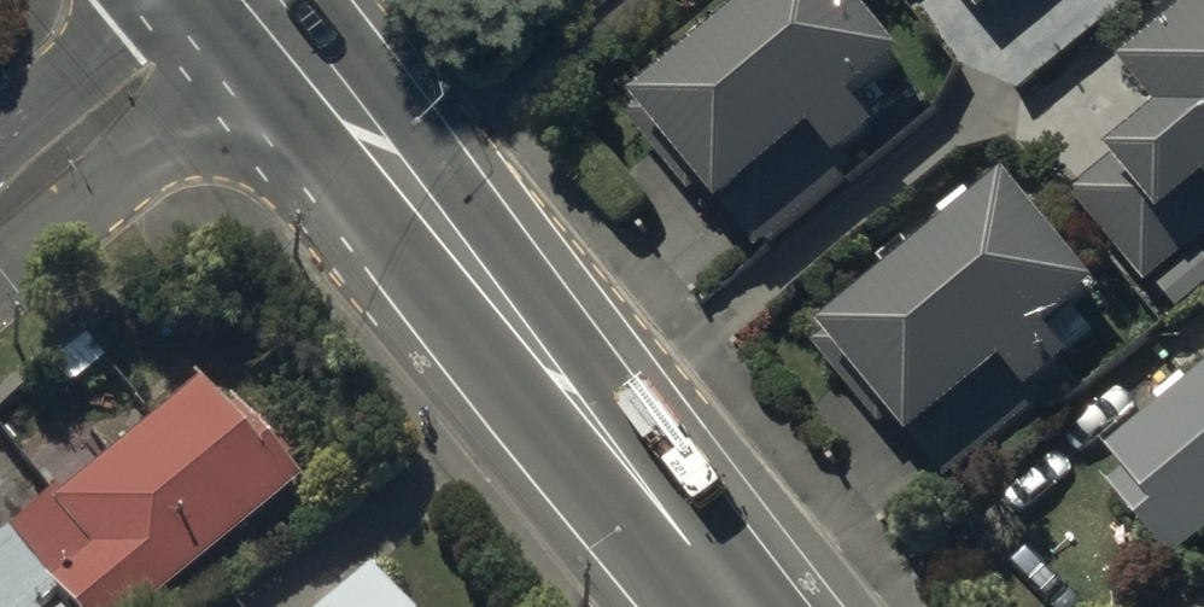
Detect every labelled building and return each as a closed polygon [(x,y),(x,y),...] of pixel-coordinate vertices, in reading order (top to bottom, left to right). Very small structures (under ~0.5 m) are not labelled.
[(875,0),(743,0),(635,89),(761,242),(860,161),(846,143),(879,116),(855,87),(909,42),(875,0)] [(1105,26),(1163,95),(1114,137),(1122,146),(1072,189),(1148,279),(1153,275),(1183,310),(1203,292),(1203,249),(1194,237),(1203,229),(1203,0),(1135,0),(1105,26)] [(1104,276),(1012,166),(972,198),(963,188),(935,211),(941,219),(823,317),(952,472),(1049,391),(1038,378),(1073,349),(1068,343),(1093,322),(1074,300),(1104,276)] [(1105,433),(1128,462),(1113,474),(1174,552),(1203,528),(1203,357),(1105,433)] [(4,527),(72,606),(143,606),(300,474),(210,369),(55,501),(47,491),(4,527)] [(2,529),(0,531),(0,606),(27,606),(51,587),(2,529)] [(364,565),(313,606),(399,606),(364,565)]
